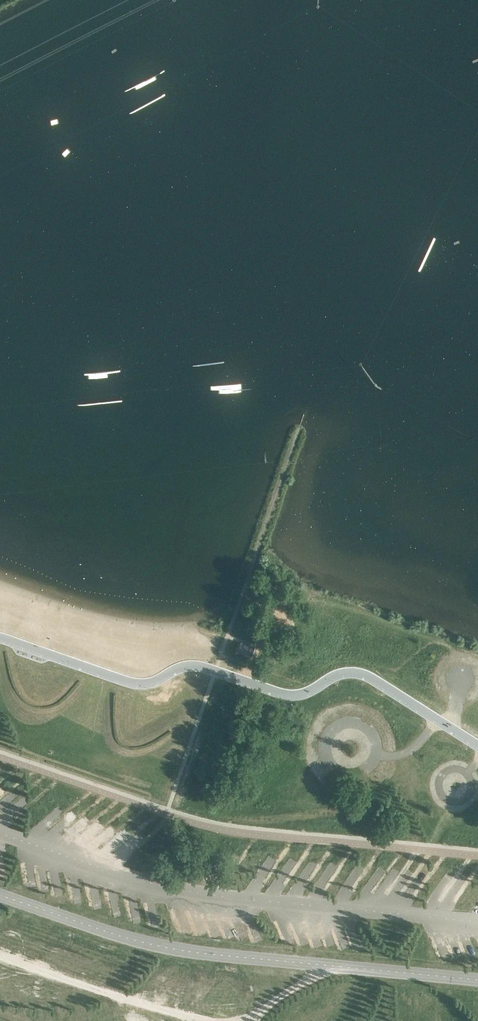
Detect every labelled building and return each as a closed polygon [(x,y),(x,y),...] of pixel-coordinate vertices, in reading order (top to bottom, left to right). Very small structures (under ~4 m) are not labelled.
[(255,646),(241,641),(237,651),(252,656),(255,646)]
